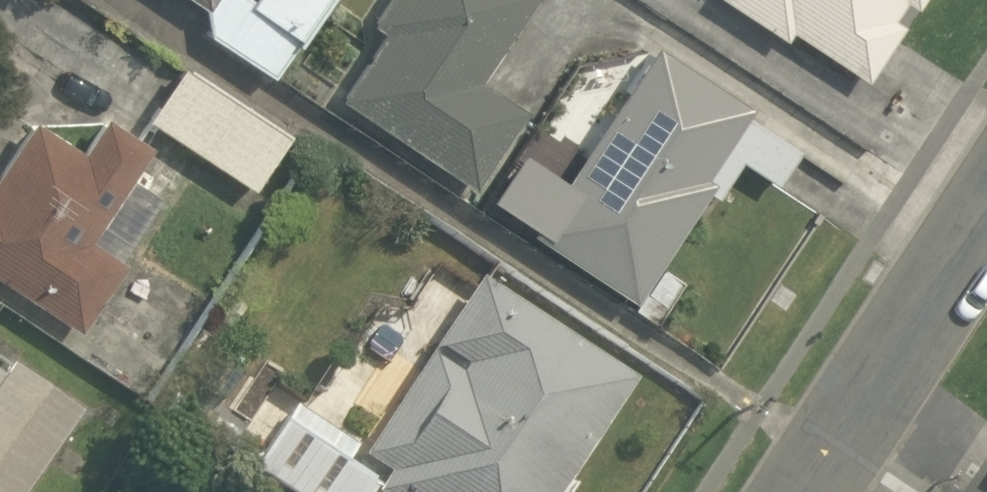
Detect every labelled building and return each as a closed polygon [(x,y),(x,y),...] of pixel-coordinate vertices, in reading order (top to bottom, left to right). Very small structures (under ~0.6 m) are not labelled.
[(204,3),(195,16),(275,70),(322,0),(199,0),(204,3)] [(328,92),(469,186),(523,104),(481,76),(532,0),(389,0),(328,92)] [(784,33),(791,21),(875,71),(904,22),(888,12),(895,0),(728,0),(784,33)] [(796,141),(653,49),(571,176),(519,142),(487,192),(637,289),(702,188),(714,196),(739,157),(772,178),(796,141)] [(289,133),(187,59),(144,118),(246,192),(289,133)] [(83,323),(159,197),(129,179),(144,155),(53,101),(15,164),(0,155),(0,273),(83,323)] [(632,364),(464,266),(359,447),(274,398),(234,466),(278,491),(558,491),(632,364)] [(85,413),(0,355),(0,491),(31,491),(85,413)]
